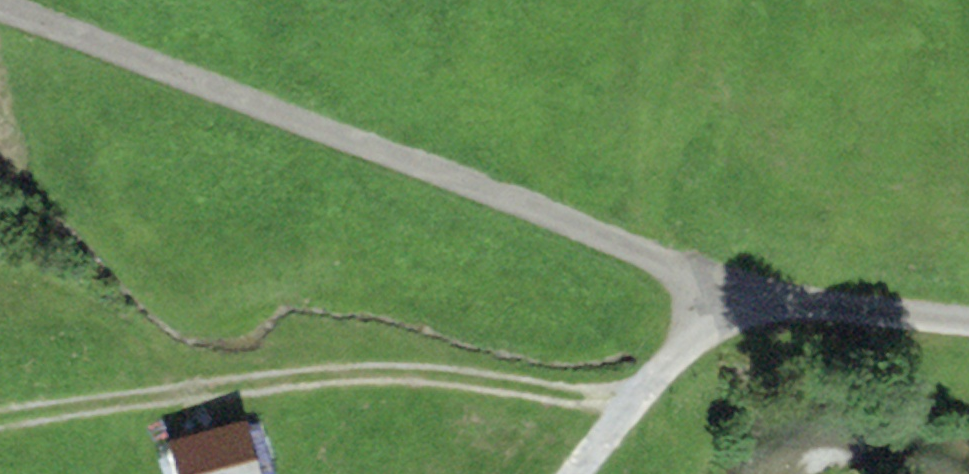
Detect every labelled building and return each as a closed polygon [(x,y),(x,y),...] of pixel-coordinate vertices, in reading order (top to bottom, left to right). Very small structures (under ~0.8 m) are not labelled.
[(169,445),(177,473),(276,473),(261,420),(169,445)]
